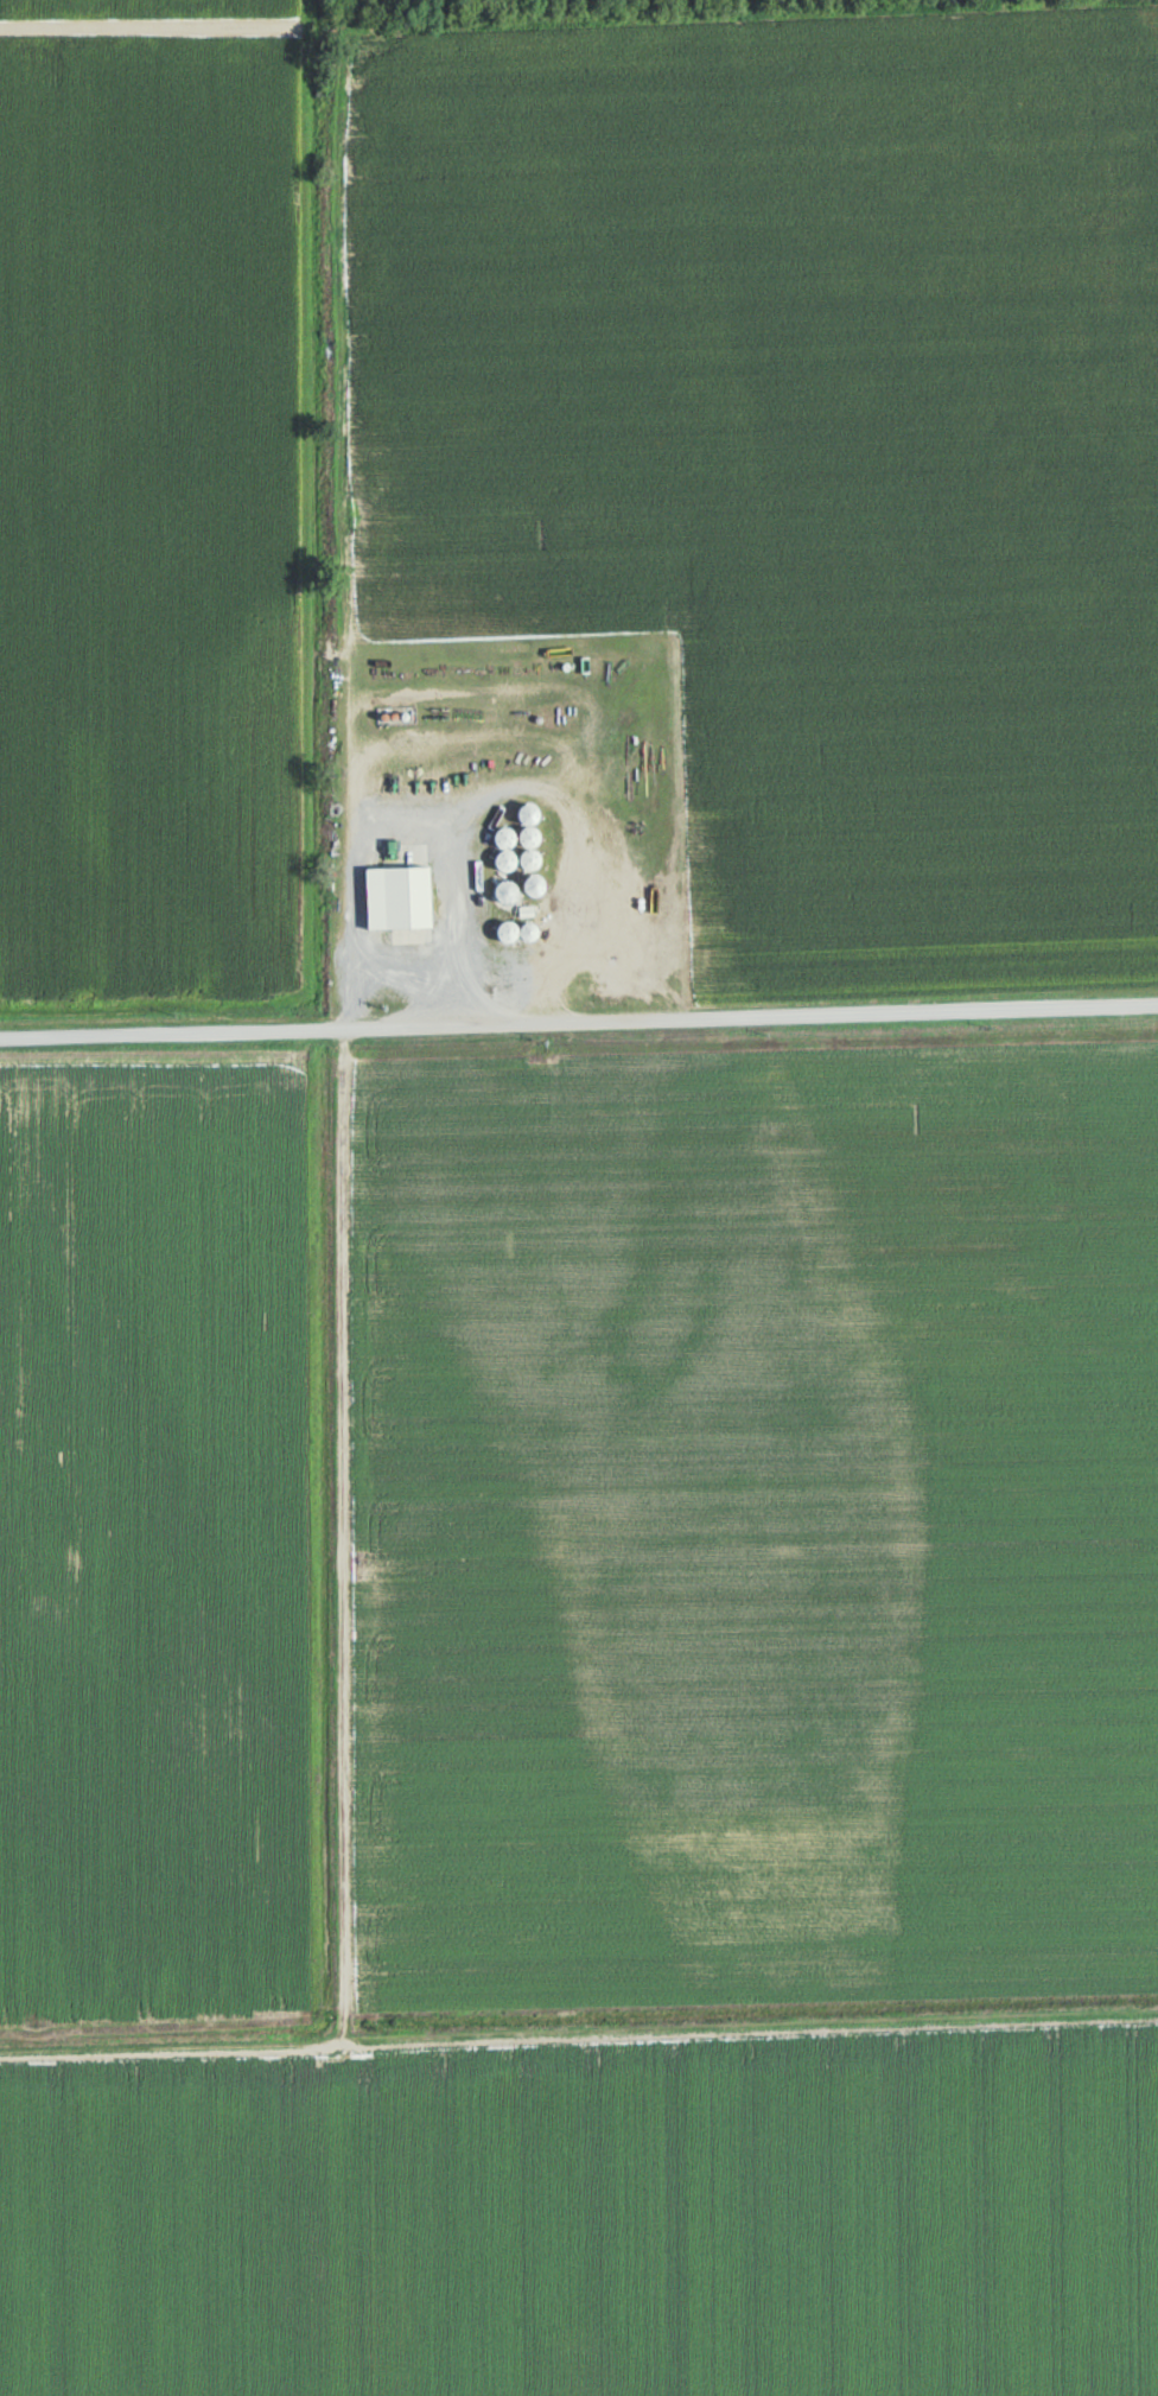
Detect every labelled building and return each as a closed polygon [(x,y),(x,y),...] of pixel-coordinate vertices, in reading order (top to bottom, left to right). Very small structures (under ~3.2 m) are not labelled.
[(360,868),(362,929),(429,927),(428,866),(360,868)]
